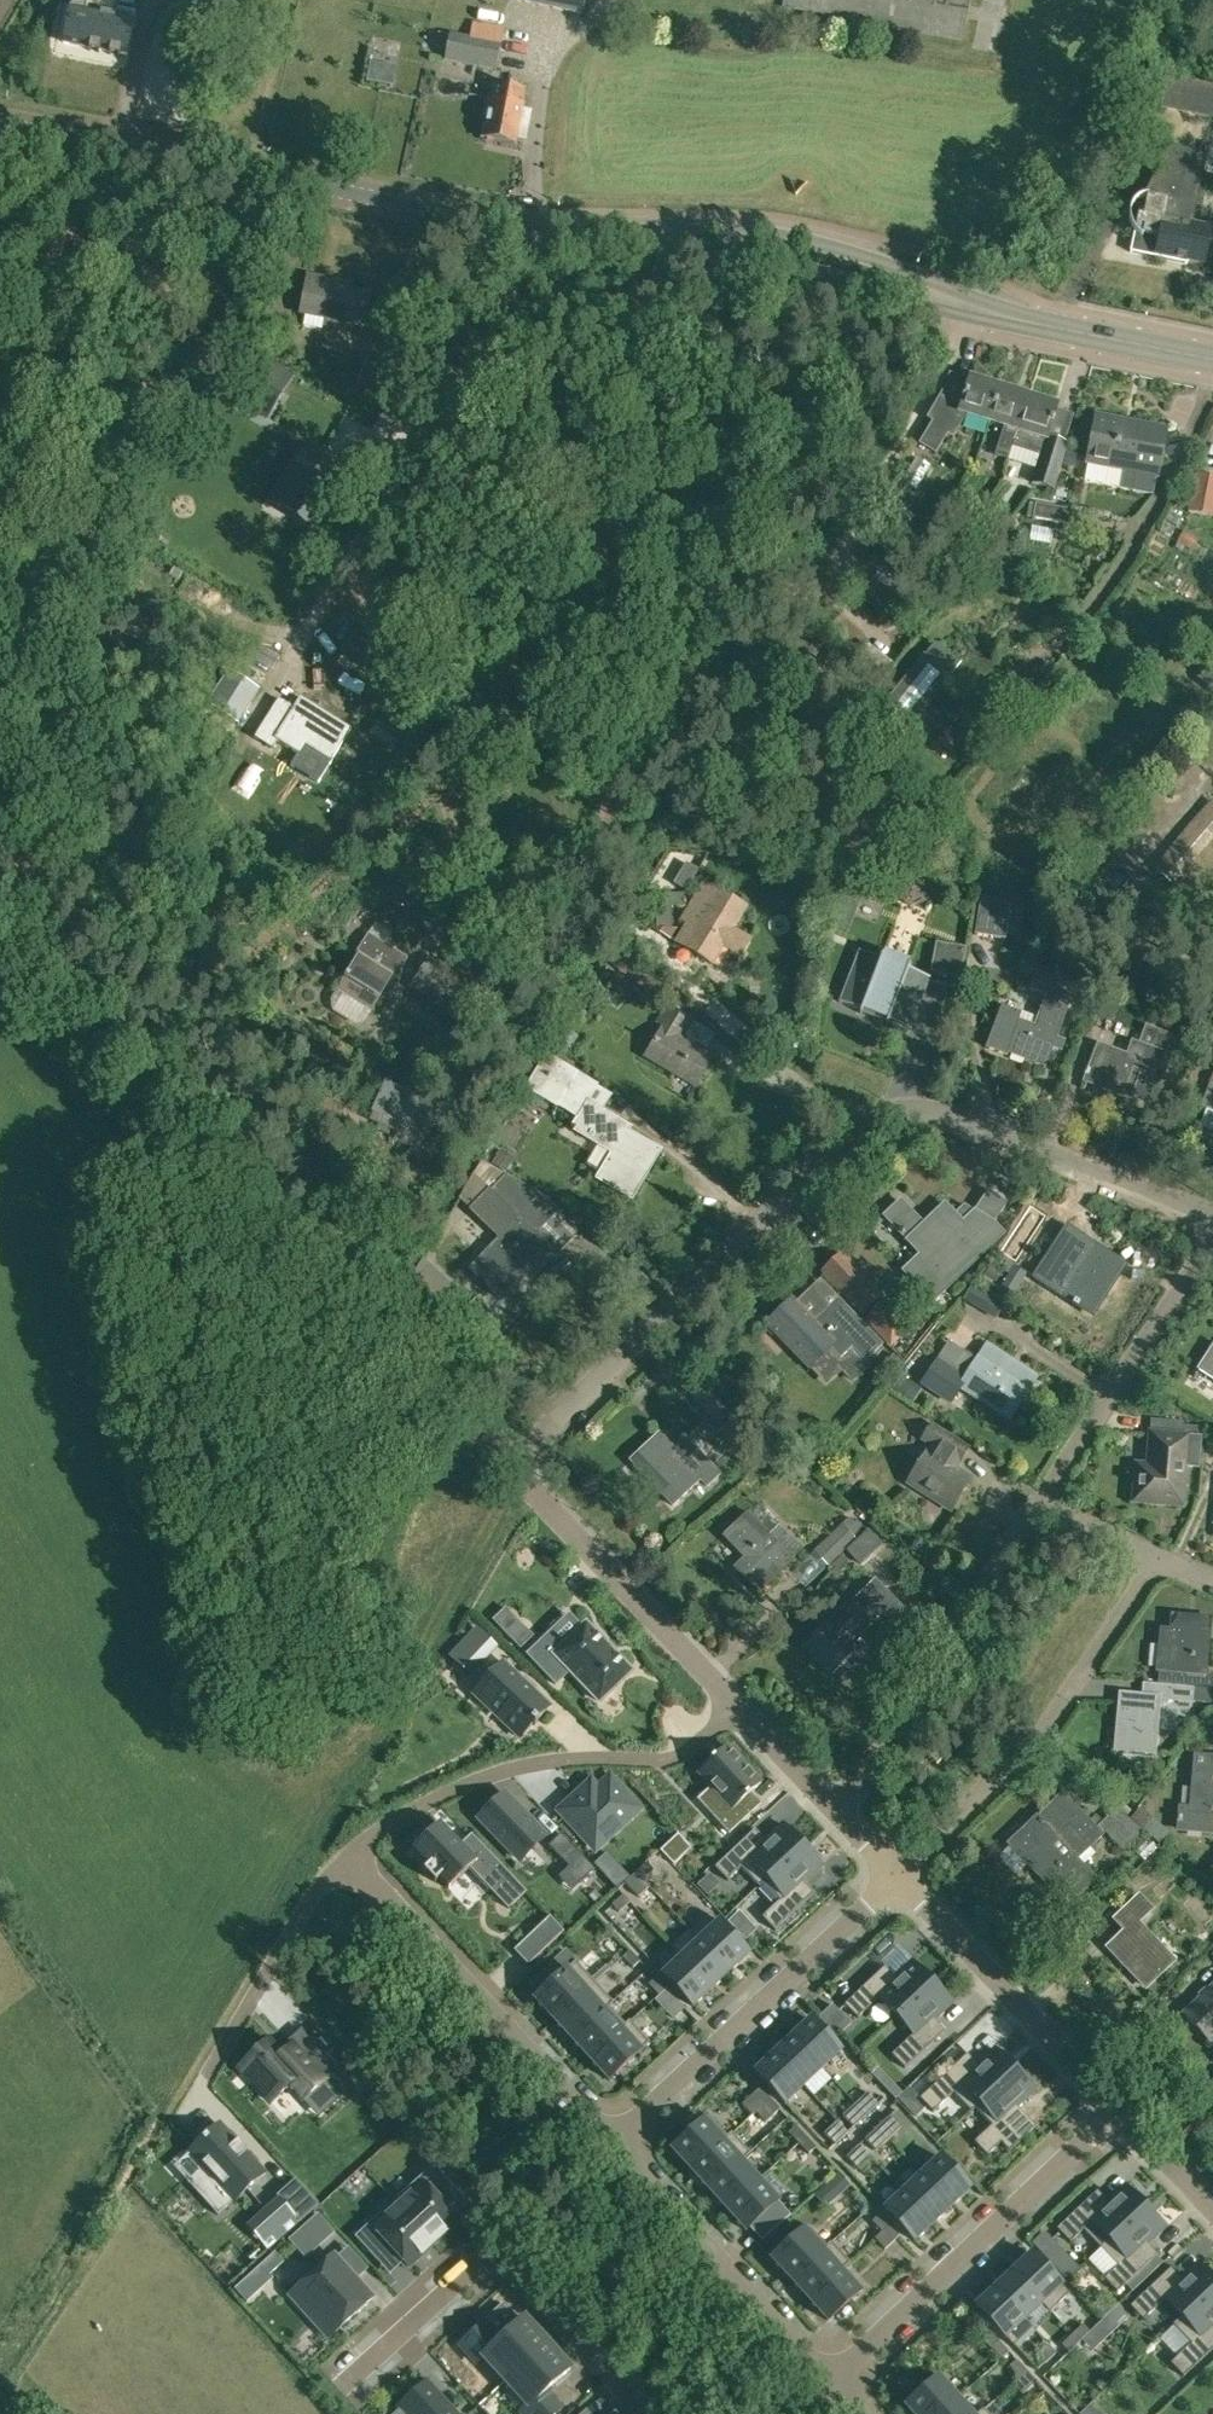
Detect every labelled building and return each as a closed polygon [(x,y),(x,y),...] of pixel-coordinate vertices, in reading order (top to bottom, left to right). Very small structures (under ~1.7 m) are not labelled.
[(125,51),(131,25),(133,13),(117,10),(119,0),(73,0),(65,40),(125,51)] [(581,14),(585,0),(518,0),(581,14)] [(963,41),(970,0),(783,0),(782,7),(963,41)] [(445,60),(496,70),(506,21),(485,17),(484,23),(473,20),(470,36),(450,32),(445,60)] [(525,142),(531,111),(523,109),(524,105),(522,104),(525,88),(495,82),(492,98),(485,97),(481,117),(486,118),(482,138),(516,144),(517,141),(525,142)] [(1212,116),(1212,85),(1202,83),(1196,112),(1212,116)] [(1189,262),(1204,265),(1211,229),(1193,225),(1207,155),(1171,147),(1144,197),(1142,197),(1139,199),(1136,201),(1135,203),(1132,206),(1131,207),(1130,211),(1129,213),(1129,215),(1129,216),(1129,220),(1129,222),(1131,226),(1131,227),(1132,229),(1133,231),(1135,232),(1131,252),(1188,264),(1189,262)] [(325,323),(343,327),(344,321),(363,325),(369,294),(340,288),(341,281),(308,275),(300,312),(326,317),(325,323)] [(415,368),(371,353),(359,386),(403,402),(415,368)] [(234,398),(268,419),(285,391),(251,371),(234,398)] [(989,421),(999,387),(970,378),(964,396),(951,388),(919,442),(936,452),(948,432),(953,436),(966,414),(989,421)] [(1010,454),(1011,454),(1028,396),(999,387),(989,421),(1003,426),(995,454),(1008,458),(1010,454)] [(1031,483),(1054,490),(1069,442),(1049,436),(1058,405),(1028,396),(1011,454),(1037,462),(1031,483)] [(1089,464),(1157,477),(1166,430),(1098,417),(1089,464)] [(301,448),(276,486),(297,499),(289,511),(310,523),(342,473),(301,448)] [(1099,472),(1094,495),(1128,503),(1134,480),(1099,472)] [(1196,472),(1187,511),(1212,515),(1212,476),(1196,472)] [(863,536),(888,552),(915,517),(889,501),(863,536)] [(1024,515),(1070,523),(1072,509),(1026,501),(1024,515)] [(1040,552),(1061,557),(1066,534),(1046,529),(1040,552)] [(1176,543),(1192,552),(1199,538),(1184,530),(1176,543)] [(95,598),(90,607),(102,613),(106,604),(95,598)] [(149,624),(112,608),(104,627),(141,643),(149,624)] [(21,634),(16,647),(29,652),(34,639),(21,634)] [(791,675),(824,689),(834,665),(817,658),(821,647),(806,640),(791,675)] [(279,657),(258,645),(251,657),(272,669),(279,657)] [(881,707),(923,740),(942,716),(927,705),(951,674),(924,653),(881,707)] [(1197,676),(1212,690),(1212,658),(1197,676)] [(237,723),(258,690),(229,671),(208,705),(237,723)] [(1194,695),(1172,716),(1180,724),(1202,703),(1194,695)] [(307,743),(330,759),(350,728),(301,697),(295,707),(279,697),(255,736),(272,747),(277,739),(300,754),(307,743)] [(963,757),(982,759),(985,732),(966,730),(963,757)] [(1176,886),(1212,842),(1212,798),(1212,797),(1153,867),(1176,886)] [(918,825),(925,815),(911,806),(904,816),(918,825)] [(1201,865),(1212,874),(1212,873),(1212,851),(1201,865)] [(396,895),(412,905),(423,886),(406,876),(396,895)] [(676,941),(713,963),(723,946),(740,956),(750,939),(733,928),(746,907),(704,882),(682,920),(687,923),(676,941)] [(655,930),(670,939),(677,928),(673,928),(672,907),(685,905),(685,891),(657,892),(643,892),(641,922),(655,930)] [(976,934),(1007,938),(1012,902),(981,897),(976,934)] [(337,987),(331,996),(333,1009),(354,1022),(367,1018),(372,1009),(380,997),(379,996),(391,977),(393,978),(407,957),(369,933),(355,956),(357,958),(346,976),(341,973),(334,986),(337,987)] [(937,943),(931,972),(959,977),(964,949),(937,943)] [(839,1002),(911,1030),(931,978),(858,950),(839,1002)] [(409,986),(455,1016),(477,982),(430,953),(409,986)] [(976,971),(966,969),(963,985),(973,987),(976,971)] [(1004,1052),(1041,1066),(1065,1002),(1080,1007),(1086,986),(1037,969),(1030,989),(1042,993),(1031,1024),(1015,1019),(1018,1012),(997,1004),(982,1046),(1004,1054),(1004,1052)] [(663,1024),(645,1056),(695,1085),(712,1055),(679,1035),(688,1020),(665,1007),(657,1020),(663,1024)] [(553,1044),(567,1054),(579,1036),(564,1026),(553,1044)] [(1129,1094),(1150,1101),(1167,1055),(1166,1054),(1173,1035),(1153,1028),(1146,1026),(1140,1042),(1133,1039),(1128,1055),(1094,1042),(1080,1081),(1118,1095),(1121,1088),(1130,1091),(1129,1094)] [(593,1177),(625,1196),(654,1147),(623,1129),(626,1124),(588,1102),(599,1083),(547,1052),(526,1086),(574,1115),(567,1127),(609,1151),(593,1177)] [(1207,1081),(1212,1083),(1198,1125),(1212,1131),(1212,1065),(1207,1081)] [(387,1086),(375,1112),(427,1135),(439,1109),(387,1086)] [(492,1160),(506,1169),(513,1158),(499,1150),(492,1160)] [(468,1268),(498,1297),(513,1281),(510,1278),(544,1242),(558,1256),(585,1229),(564,1207),(528,1187),(507,1174),(492,1190),(490,1188),(469,1210),(498,1237),(468,1268)] [(919,1254),(903,1271),(934,1302),(1004,1235),(994,1225),(1008,1202),(989,1189),(972,1214),(961,1224),(942,1204),(922,1223),(899,1199),(882,1215),(906,1239),(905,1240),(919,1254)] [(1043,1282),(1089,1312),(1120,1264),(1091,1245),(1058,1223),(1046,1240),(1057,1248),(1060,1244),(1082,1258),(1070,1277),(1053,1266),(1043,1282)] [(864,1315),(882,1296),(842,1255),(823,1274),(864,1315)] [(404,1289),(441,1330),(467,1306),(423,1263),(404,1289)] [(1013,1294),(1026,1273),(1013,1265),(1000,1285),(1013,1294)] [(985,1275),(996,1282),(1002,1273),(991,1266),(985,1275)] [(971,1283),(963,1296),(977,1306),(985,1293),(971,1283)] [(852,1347),(866,1362),(885,1343),(839,1297),(814,1322),(810,1318),(789,1297),(763,1323),(807,1367),(829,1346),(841,1358),(852,1347)] [(864,1318),(889,1344),(903,1330),(878,1304),(864,1318)] [(948,1340),(922,1380),(952,1400),(961,1387),(1008,1418),(1031,1384),(1025,1380),(1031,1370),(988,1341),(977,1358),(948,1340)] [(1198,1369),(1212,1380),(1212,1346),(1198,1369)] [(904,1363),(892,1353),(883,1364),(895,1374),(904,1363)] [(893,1389),(914,1402),(923,1388),(902,1375),(893,1389)] [(1156,1398),(1159,1397),(1171,1395),(1168,1384),(1167,1380),(1153,1383),(1156,1398)] [(698,1403),(718,1424),(732,1411),(711,1390),(698,1403)] [(1131,1501),(1180,1505),(1183,1465),(1195,1466),(1199,1426),(1181,1425),(1181,1421),(1149,1419),(1144,1477),(1133,1476),(1131,1501)] [(907,1481),(950,1509),(970,1478),(956,1469),(971,1446),(932,1421),(921,1439),(930,1444),(907,1481)] [(631,1459),(673,1504),(700,1479),(708,1488),(722,1474),(697,1448),(686,1460),(660,1432),(631,1459)] [(790,1470),(802,1483),(816,1470),(804,1457),(790,1470)] [(770,1532),(748,1510),(741,1518),(724,1534),(748,1560),(738,1569),(752,1583),(766,1570),(773,1577),(802,1549),(778,1524),(770,1532)] [(813,1551),(828,1565),(856,1538),(841,1522),(813,1551)] [(859,1564),(881,1544),(867,1529),(845,1549),(859,1564)] [(804,1645),(831,1673),(855,1649),(849,1643),(882,1610),(886,1614),(899,1602),(874,1577),(804,1645)] [(505,1607),(493,1619),(520,1648),(532,1636),(505,1607)] [(1172,1683),(1212,1687),(1212,1670),(1203,1669),(1207,1618),(1171,1615),(1170,1627),(1159,1626),(1155,1668),(1158,1668),(1157,1682),(1172,1683)] [(548,1634),(527,1654),(556,1684),(570,1671),(599,1701),(631,1671),(586,1624),(561,1648),(548,1634)] [(494,1645),(477,1628),(462,1644),(479,1660),(494,1645)] [(501,1660),(471,1691),(517,1735),(547,1704),(501,1660)] [(1156,1699),(1192,1702),(1194,1686),(1143,1681),(1141,1696),(1120,1695),(1116,1748),(1152,1751),(1156,1699)] [(926,1749),(937,1761),(946,1753),(934,1741),(926,1749)] [(727,1746),(698,1772),(725,1801),(711,1814),(729,1833),(761,1804),(751,1793),(762,1783),(727,1746)] [(1212,1831),(1212,1757),(1195,1755),(1190,1807),(1181,1807),(1179,1828),(1212,1831)] [(571,1801),(561,1811),(566,1816),(595,1848),(619,1826),(613,1818),(631,1802),(610,1779),(597,1790),(591,1783),(571,1801)] [(504,1794),(480,1818),(520,1859),(544,1836),(504,1794)] [(1029,1862),(1067,1903),(1095,1876),(1078,1858),(1102,1834),(1081,1811),(1072,1819),(1056,1801),(1039,1817),(1038,1816),(1011,1841),(1030,1861),(1029,1862)] [(1121,1801),(1116,1806),(1126,1814),(1130,1810),(1121,1801)] [(1144,1830),(1129,1817),(1126,1814),(1116,1806),(1097,1824),(1123,1851),(1144,1830)] [(1140,1807),(1129,1817),(1144,1830),(1156,1841),(1167,1830),(1140,1807)] [(439,1824),(412,1851),(426,1866),(423,1869),(425,1870),(427,1868),(436,1877),(433,1880),(435,1881),(438,1878),(447,1888),(468,1867),(509,1909),(526,1891),(477,1840),(467,1850),(440,1823),(438,1821),(437,1822),(439,1824)] [(755,1829),(715,1867),(728,1880),(741,1868),(759,1887),(763,1883),(763,1882),(802,1844),(783,1824),(766,1841),(755,1829)] [(585,1877),(581,1880),(582,1881),(595,1869),(561,1833),(548,1845),(568,1866),(569,1867),(572,1863),(585,1877)] [(669,1841),(661,1849),(674,1862),(682,1855),(669,1841)] [(780,1900),(762,1917),(775,1930),(815,1893),(804,1881),(821,1865),(802,1844),(763,1882),(763,1883),(780,1900)] [(646,1862),(636,1872),(643,1880),(653,1870),(646,1862)] [(643,1880),(636,1872),(625,1882),(638,1897),(649,1886),(643,1880)] [(710,1875),(699,1884),(707,1893),(718,1883),(710,1875)] [(612,1905),(619,1912),(630,1902),(623,1895),(612,1905)] [(1117,1954),(1145,1985),(1173,1959),(1136,1920),(1149,1907),(1138,1896),(1116,1917),(1127,1928),(1119,1935),(1128,1944),(1117,1954)] [(699,1939),(729,1971),(748,1953),(710,1913),(690,1932),(698,1940),(699,1939)] [(528,1963),(527,1964),(528,1965),(564,1931),(549,1916),(549,1917),(549,1918),(515,1950),(528,1963)] [(747,1920),(736,1930),(745,1939),(756,1929),(747,1920)] [(615,1944),(625,1954),(632,1948),(623,1937),(615,1944)] [(711,1988),(729,1971),(699,1939),(698,1940),(681,1956),(711,1988)] [(630,1950),(622,1957),(633,1968),(640,1961),(630,1950)] [(711,1988),(681,1956),(663,1974),(693,2006),(711,1988)] [(541,1993),(535,1998),(554,2020),(595,1982),(575,1961),(558,1977),(541,1993)] [(879,1997),(896,2016),(932,1982),(913,1962),(895,1978),(884,1967),(844,2004),(857,2018),(879,1997)] [(651,1981),(661,1992),(668,1985),(658,1975),(651,1981)] [(595,1982),(554,2020),(571,2039),(608,2005),(609,2006),(613,2003),(595,1982)] [(932,1982),(896,2016),(913,2034),(892,2054),(904,2068),(944,2030),(933,2019),(951,2002),(932,1982)] [(1211,2039),(1212,2037),(1212,1985),(1185,2012),(1211,2039)] [(666,1989),(655,1999),(673,2018),(684,2008),(666,1989)] [(608,2005),(571,2039),(589,2058),(626,2025),(625,2024),(609,2006),(608,2005)] [(820,2019),(837,2037),(851,2024),(834,2006),(820,2019)] [(792,2036),(822,2068),(840,2051),(810,2019),(792,2036)] [(626,2025),(589,2058),(608,2080),(649,2042),(629,2020),(625,2024),(626,2025)] [(773,2054),(803,2086),(822,2068),(792,2036),(773,2054)] [(268,2041),(239,2067),(271,2102),(289,2086),(303,2101),(324,2081),(339,2097),(353,2085),(325,2054),(312,2066),(293,2044),(281,2055),(277,2051),(268,2041)] [(971,2111),(975,2107),(1014,2069),(995,2049),(978,2065),(967,2054),(920,2098),(933,2111),(953,2092),(971,2111)] [(785,2103),(803,2086),(773,2054),(755,2071),(785,2103)] [(877,2067),(871,2073),(889,2092),(896,2086),(877,2067)] [(975,2107),(992,2125),(974,2141),(987,2155),(1001,2142),(1009,2151),(1035,2126),(1016,2106),(1033,2089),(1014,2069),(975,2107)] [(908,2086),(895,2099),(901,2105),(912,2117),(921,2109),(912,2099),(917,2095),(908,2086)] [(757,2092),(767,2103),(774,2098),(764,2087),(757,2092)] [(867,2092),(855,2103),(866,2115),(878,2103),(867,2092)] [(767,2103),(777,2114),(784,2108),(774,2098),(767,2103)] [(866,2115),(855,2103),(842,2115),(853,2127),(866,2115)] [(877,2127),(888,2139),(900,2127),(889,2115),(877,2127)] [(672,2148),(691,2169),(724,2141),(705,2119),(672,2148)] [(837,2120),(824,2133),(835,2144),(848,2132),(837,2120)] [(792,2130),(802,2140),(809,2135),(799,2124),(792,2130)] [(219,2125),(188,2153),(204,2170),(189,2184),(218,2215),(264,2173),(246,2154),(247,2153),(237,2142),(236,2143),(219,2125)] [(876,2150),(888,2139),(877,2127),(865,2139),(876,2150)] [(802,2140),(812,2151),(819,2145),(809,2135),(802,2140)] [(691,2169),(709,2189),(741,2159),(724,2141),(691,2169)] [(870,2156),(859,2144),(846,2156),(857,2168),(870,2156)] [(940,2156),(921,2174),(951,2206),(970,2188),(940,2156)] [(709,2189),(726,2208),(759,2179),(741,2159),(709,2189)] [(434,2164),(394,2200),(433,2243),(458,2220),(441,2201),(455,2188),(434,2164)] [(951,2206),(921,2174),(903,2191),(933,2223),(951,2206)] [(726,2208),(746,2229),(778,2200),(759,2179),(726,2208)] [(1101,2247),(1145,2206),(1125,2186),(1108,2202),(1097,2191),(1057,2228),(1070,2242),(1083,2229),(1101,2247)] [(933,2223),(903,2191),(884,2209),(914,2241),(933,2223)] [(858,2199),(867,2209),(874,2204),(864,2193),(858,2199)] [(300,2221),(279,2197),(265,2210),(286,2233),(300,2221)] [(394,2200),(354,2235),(376,2259),(390,2246),(408,2265),(433,2243),(394,2200)] [(1101,2247),(1118,2266),(1105,2278),(1117,2292),(1157,2254),(1146,2243),(1164,2226),(1145,2206),(1101,2247)] [(875,2218),(885,2228),(892,2223),(882,2212),(875,2218)] [(885,2228),(895,2239),(902,2233),(892,2223),(885,2228)] [(289,2239),(306,2257),(320,2244),(304,2226),(289,2239)] [(772,2259),(791,2280),(823,2250),(804,2229),(772,2259)] [(1043,2232),(1031,2243),(1066,2279),(1078,2267),(1043,2232)] [(791,2280),(808,2299),(841,2269),(823,2250),(791,2280)] [(274,2252),(260,2265),(268,2275),(283,2261),(274,2252)] [(1042,2303),(1041,2303),(1049,2312),(1069,2293),(1031,2253),(1012,2271),(1042,2303)] [(372,2297),(334,2254),(301,2284),(302,2285),(291,2294),(328,2335),(327,2336),(328,2337),(372,2297)] [(1163,2261),(1157,2254),(1125,2284),(1132,2291),(1163,2261)] [(1182,2316),(1182,2317),(1212,2288),(1212,2278),(1199,2263),(1181,2280),(1170,2268),(1130,2306),(1143,2319),(1165,2299),(1182,2316)] [(391,2286),(395,2281),(382,2267),(377,2272),(391,2286)] [(808,2299),(828,2320),(860,2290),(841,2269),(808,2299)] [(1012,2271),(994,2288),(1024,2319),(1025,2319),(1041,2303),(1042,2303),(1012,2271)] [(1024,2319),(994,2288),(976,2305),(1014,2346),(1033,2327),(1025,2319),(1024,2319)] [(1182,2316),(1173,2324),(1191,2343),(1171,2363),(1183,2376),(1212,2348),(1212,2288),(1182,2317),(1182,2316)] [(1116,2306),(1097,2324),(1107,2335),(1127,2317),(1116,2306)] [(506,2381),(548,2344),(524,2318),(501,2339),(486,2322),(460,2345),(476,2362),(483,2355),(506,2381)] [(1083,2324),(1072,2334),(1079,2341),(1089,2331),(1083,2324)] [(1079,2341),(1072,2334),(1062,2344),(1068,2351),(1079,2341)] [(999,2341),(992,2348),(1002,2358),(1009,2352),(999,2341)] [(548,2344),(506,2381),(529,2407),(522,2413),(523,2413),(556,2413),(564,2407),(548,2390),(571,2369),(548,2344)] [(1049,2346),(1038,2356),(1045,2363),(1056,2353),(1049,2346)] [(1020,2377),(1027,2371),(1017,2360),(1009,2366),(1019,2377),(1020,2377)] [(1037,2381),(1027,2371),(1020,2377),(1019,2377),(1012,2384),(1022,2394),(1037,2381)] [(914,2413),(939,2413),(958,2398),(939,2376),(906,2405),(914,2413)] [(425,2382),(398,2407),(400,2410),(395,2413),(454,2413),(425,2382)] [(958,2398),(939,2413),(972,2413),(958,2398)]
